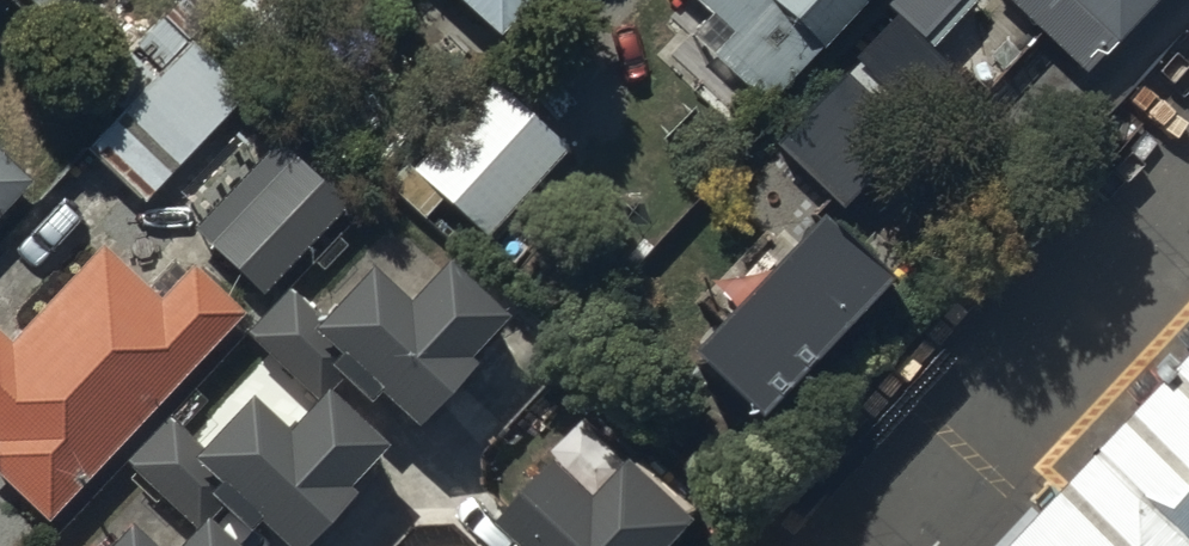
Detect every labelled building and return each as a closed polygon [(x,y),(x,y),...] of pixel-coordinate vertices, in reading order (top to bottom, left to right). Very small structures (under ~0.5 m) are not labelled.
[(94,79),(118,99),(83,135),(143,192),(247,83),(190,28),(216,0),(169,0),(94,79)] [(490,13),(502,0),(475,0),(490,13)] [(733,17),(712,41),(756,79),(763,71),(768,76),(810,29),(815,31),(843,0),(714,0),(733,17)] [(778,144),(846,207),(967,77),(934,47),(977,0),(895,0),(889,7),(898,15),(778,144)] [(1079,58),(1133,0),(1018,0),(1079,58)] [(562,137),(483,67),(404,155),(483,225),(562,137)] [(341,191),(271,126),(188,214),(258,279),(341,191)] [(0,142),(0,192),(25,165),(0,142)] [(871,241),(804,181),(677,321),(743,381),(871,241)] [(237,299),(183,248),(154,279),(94,224),(7,317),(0,311),(0,465),(43,505),(237,299)] [(359,239),(302,299),(329,324),(316,338),(358,377),(370,364),(406,397),(465,335),(457,327),(495,287),(436,232),(397,274),(359,239)] [(238,370),(181,430),(208,455),(195,468),(237,508),(249,495),(286,528),(344,465),(336,458),(374,418),(315,363),(276,405),(238,370)] [(1020,545),(1188,545),(1188,377),(1020,545)] [(631,432),(600,467),(557,428),(501,490),(523,510),(513,521),(541,545),(636,545),(691,486),(631,432)] [(72,545),(252,545),(194,492),(154,534),(116,498),(72,545)]
